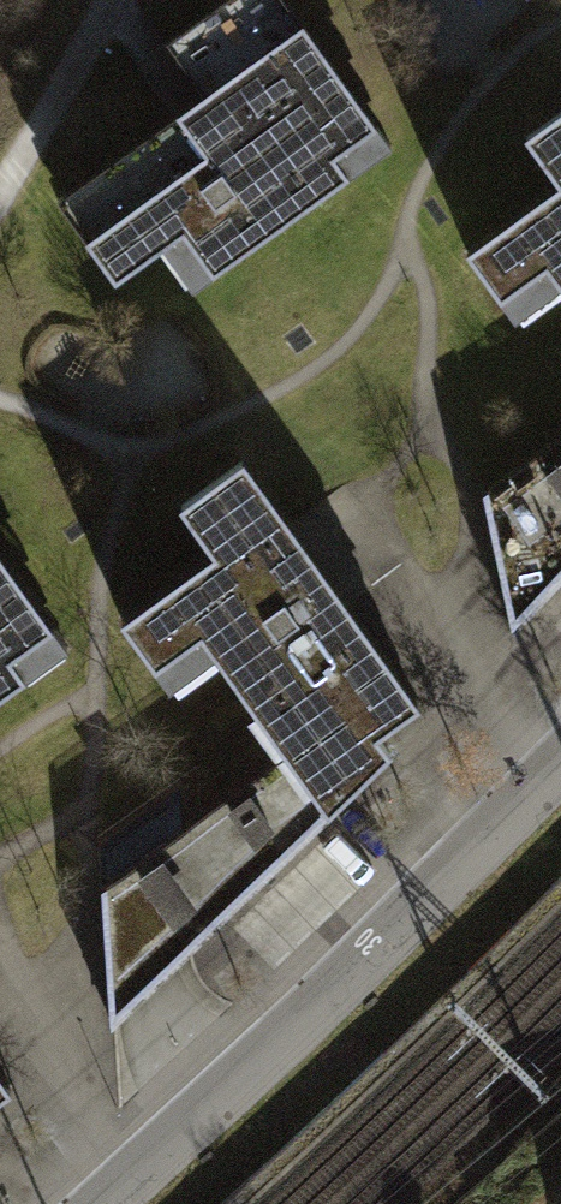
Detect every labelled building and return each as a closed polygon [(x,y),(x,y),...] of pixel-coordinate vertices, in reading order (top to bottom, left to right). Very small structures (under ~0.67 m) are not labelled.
[(62,192),(129,288),(170,260),(195,296),(389,162),(277,0),(232,0),(142,62),(177,113),(62,192)] [(455,259),(504,330),(551,297),(560,312),(560,100),(511,134),(551,193),(455,259)] [(482,501),(511,629),(560,576),(560,443),(482,501)] [(211,565),(115,630),(163,701),(211,669),(281,771),(308,811),(344,787),(379,763),(366,745),(407,717),(331,605),(365,582),(308,499),(274,523),(234,463),(171,506),(211,565)] [(53,654),(0,578),(0,690),(53,654)] [(308,811),(281,771),(103,883),(112,1021),(151,984),(351,798),(344,787),(308,811)]
